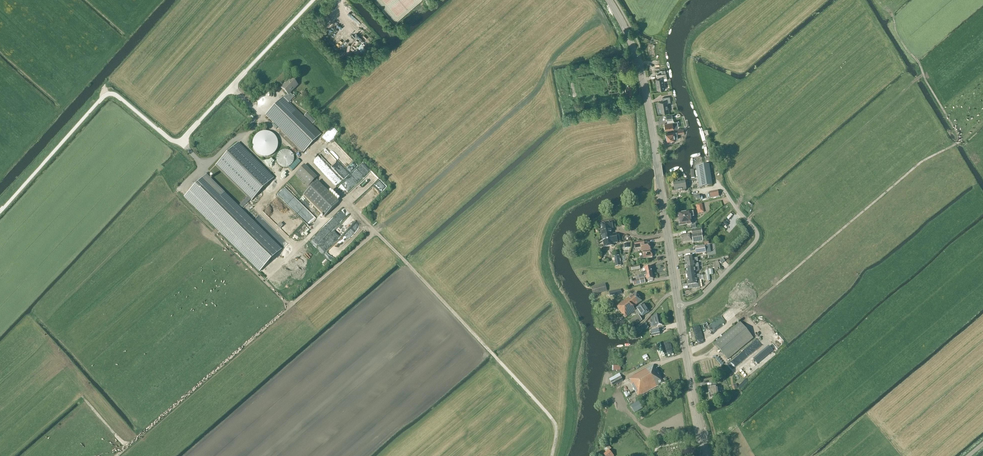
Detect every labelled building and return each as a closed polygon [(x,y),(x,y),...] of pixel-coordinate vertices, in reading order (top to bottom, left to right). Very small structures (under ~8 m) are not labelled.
[(657,75),(658,79),(656,79),(657,90),(665,89),(664,80),(667,80),(667,74),(657,75)] [(284,98),(289,103),(294,97),(290,93),(298,86),(291,79),(281,88),(287,94),(284,98)] [(284,98),(283,97),(265,115),(303,152),(321,134),(289,103),(284,98)] [(668,103),(671,102),(670,97),(662,98),(663,102),(660,102),(661,113),(669,112),(668,103)] [(317,120),(308,112),(304,116),(313,124),(317,120)] [(679,128),(678,122),(664,124),(665,130),(679,128)] [(333,126),(322,136),(328,142),(339,131),(333,126)] [(253,143),(252,143),(253,144),(253,145),(253,146),(253,147),(253,148),(254,149),(255,151),(255,152),(256,153),(257,154),(258,154),(259,155),(260,155),(261,156),(262,156),(263,156),(264,156),(265,156),(267,156),(268,156),(269,156),(270,155),(271,155),(272,154),(273,153),(274,152),(275,152),(276,151),(276,149),(277,149),(277,148),(277,147),(278,146),(278,145),(278,144),(278,143),(278,142),(278,141),(277,140),(277,139),(277,138),(276,138),(276,136),(275,136),(275,135),(274,135),(274,134),(273,134),(272,133),(272,132),(271,132),(270,132),(269,131),(267,131),(266,131),(265,131),(264,131),(263,131),(262,131),(261,131),(260,132),(259,132),(258,133),(257,134),(256,135),(255,136),(254,137),(254,138),(253,139),(253,140),(253,141),(253,142),(253,143)] [(677,135),(677,132),(666,134),(667,142),(678,140),(677,135)] [(274,178),(239,144),(217,166),(252,200),(274,178)] [(332,152),(339,160),(341,158),(344,160),(348,156),(338,146),(332,152)] [(294,159),(294,158),(294,156),(293,155),(292,154),(292,153),(290,152),(289,151),(288,150),(286,150),(285,150),(283,150),(282,151),(281,151),(279,152),(279,153),(278,155),(277,156),(277,158),(277,159),(277,161),(278,162),(278,163),(279,164),(280,165),(282,166),(283,167),(284,167),(286,167),(287,167),(289,166),(290,166),(291,165),(292,164),(293,162),(294,161),(294,159)] [(295,174),(308,186),(316,178),(304,165),(295,174)] [(709,165),(696,167),(699,188),(712,186),(709,165)] [(281,250),(206,176),(184,197),(260,271),(281,250)] [(339,202),(325,189),(317,181),(303,196),(325,217),(339,202)] [(686,190),(685,181),(673,183),(675,191),(682,190),(682,192),(685,191),(685,190),(686,190)] [(719,197),(718,190),(709,192),(710,198),(719,197)] [(704,212),(702,203),(696,205),(698,214),(704,212)] [(678,214),(680,226),(691,224),(690,217),(694,217),(693,212),(690,213),(690,212),(678,214)] [(613,229),(612,221),(602,223),(602,224),(600,224),(604,248),(613,246),(613,244),(617,243),(616,236),(613,237),(612,230),(613,229)] [(681,235),(682,243),(693,241),(693,243),(703,241),(701,230),(690,231),(691,234),(681,235)] [(651,250),(649,244),(642,245),(642,242),(635,243),(636,249),(641,248),(642,252),(651,250)] [(706,253),(706,252),(705,246),(695,247),(696,254),(706,253)] [(653,257),(651,251),(643,252),(643,256),(640,256),(641,259),(637,259),(638,263),(644,261),(644,259),(653,257)] [(713,262),(715,270),(721,268),(719,260),(713,262)] [(701,280),(700,276),(696,279),(688,280),(689,285),(692,285),(692,289),(700,288),(699,280),(701,280)] [(605,284),(591,287),(592,288),(593,293),(593,294),(606,291),(605,284)] [(642,301),(636,292),(616,305),(622,315),(623,314),(625,317),(636,311),(633,307),(642,301)] [(649,312),(643,304),(637,308),(642,317),(649,312)] [(642,320),(639,315),(629,322),(632,327),(642,320)] [(662,325),(660,315),(652,317),(652,320),(651,320),(652,323),(653,323),(654,327),(662,325)] [(701,324),(694,325),(695,335),(702,334),(701,330),(709,328),(708,322),(701,323),(701,324)] [(753,338),(740,323),(740,322),(714,343),(728,359),(753,338)] [(656,370),(653,365),(629,378),(631,382),(631,383),(638,397),(659,386),(658,385),(663,382),(656,369),(656,370)] [(613,386),(623,380),(620,374),(609,379),(613,386)] [(708,387),(710,398),(719,397),(718,393),(721,392),(720,388),(717,388),(717,386),(708,387)] [(639,401),(631,406),(635,413),(643,408),(639,401)]
